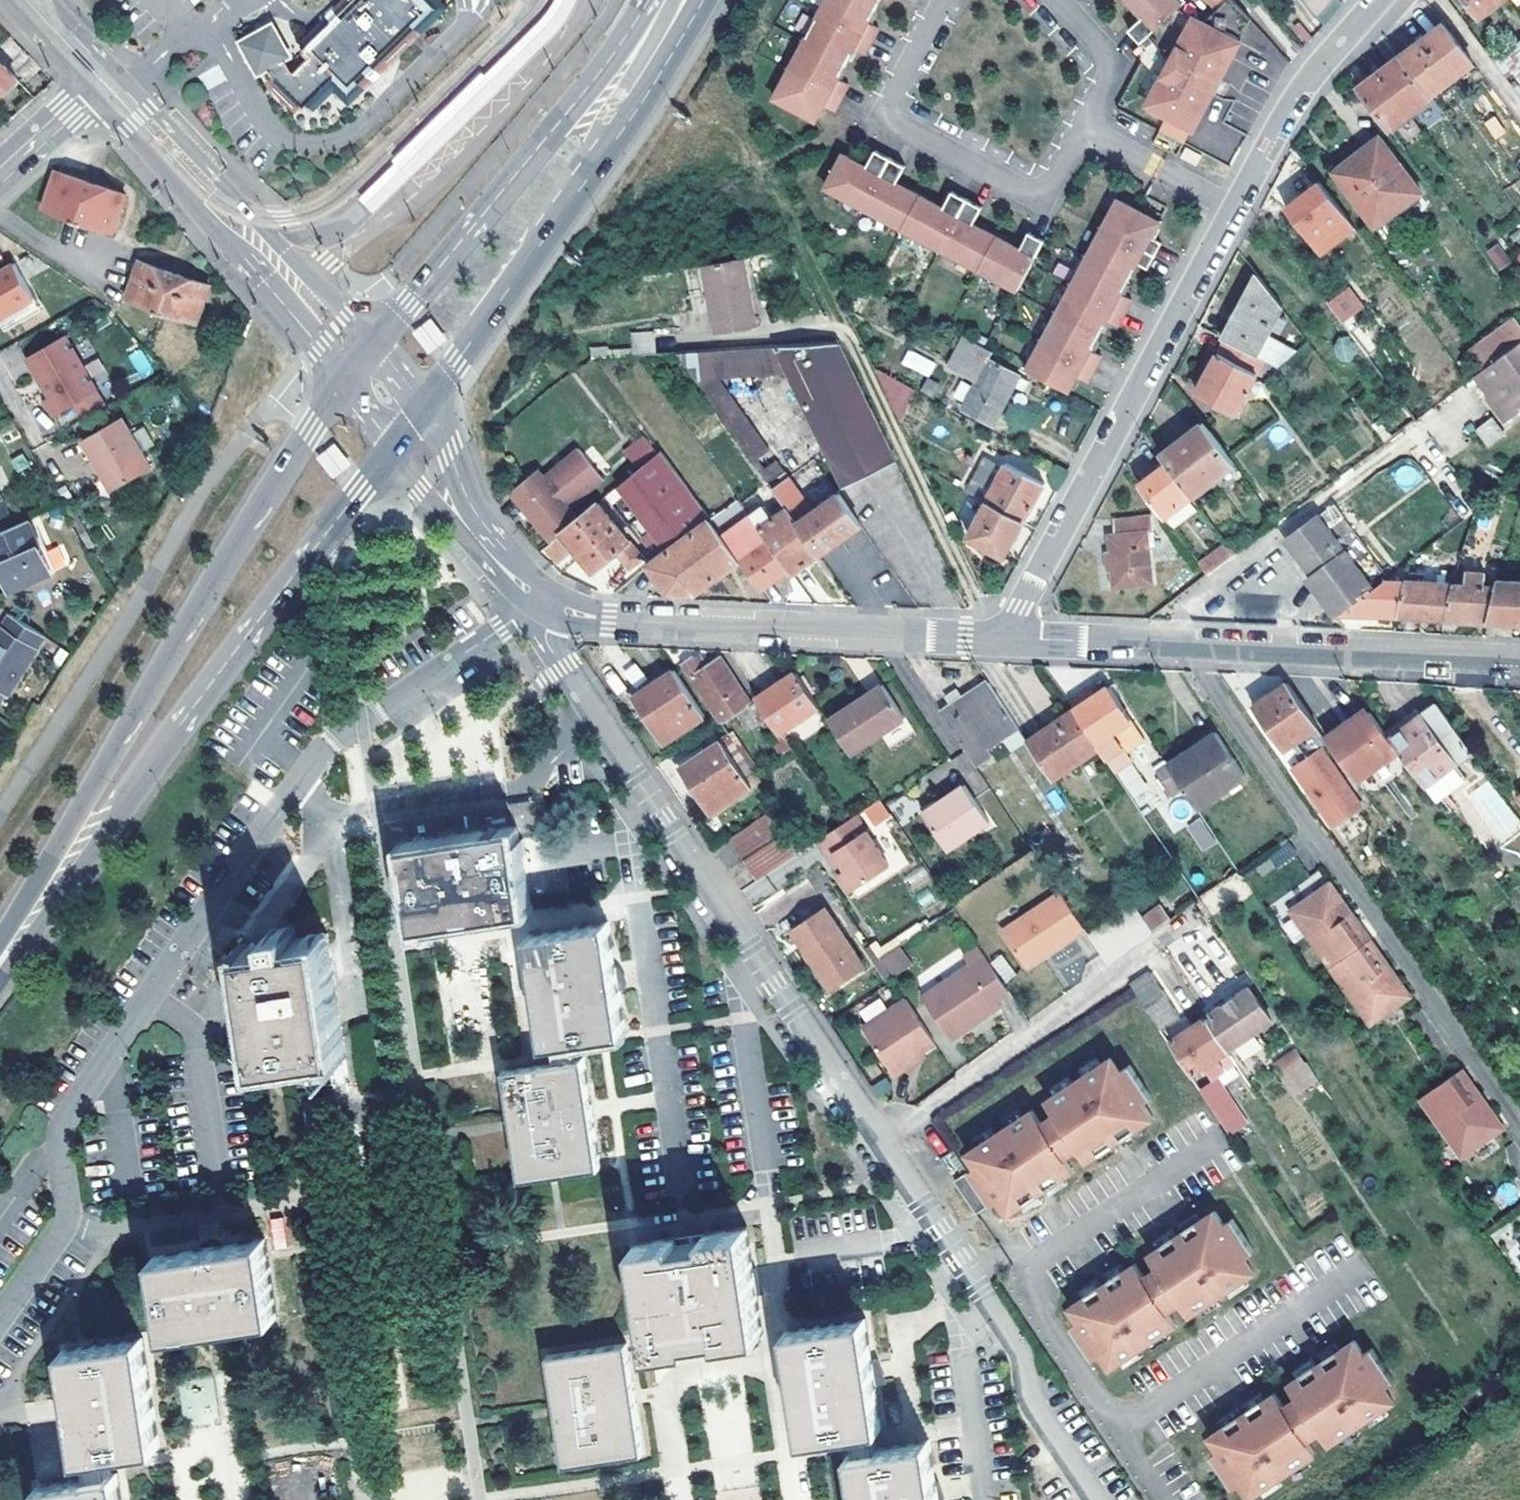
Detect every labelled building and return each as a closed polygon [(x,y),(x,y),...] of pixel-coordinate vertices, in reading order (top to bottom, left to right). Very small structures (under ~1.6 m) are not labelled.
[(242,43),(261,79),(273,71),(278,88),(307,116),(341,81),(356,96),(437,28),(432,23),(443,11),(433,0),(370,0),(315,52),(321,59),(296,73),(292,66),(300,62),(279,24),(242,43)] [(769,99),(810,121),(819,106),(830,111),(844,85),(833,79),(849,49),(860,55),(874,29),(863,22),(876,0),(822,0),(769,99)] [(1138,43),(1180,5),(1175,0),(1124,0),(1140,18),(1126,31),(1138,43)] [(1250,22),(1230,0),(1215,0),(1202,24),(1194,20),(1148,107),(1191,129),(1250,22)] [(1502,0),(1466,0),(1479,17),(1502,0)] [(1400,57),(1430,98),(1474,65),(1444,23),(1400,57)] [(1496,61),(1507,76),(1514,71),(1519,79),(1519,42),(1496,61)] [(1358,88),(1389,131),(1430,98),(1400,57),(1358,88)] [(14,79),(0,63),(0,93),(14,79)] [(371,211),(441,140),(427,126),(357,197),(371,211)] [(1379,138),(1335,173),(1377,227),(1421,192),(1379,138)] [(1204,154),(1185,144),(1179,154),(1198,165),(1204,154)] [(840,157),(823,192),(1016,293),(1042,242),(1027,234),(1018,251),(971,226),(980,210),(950,194),(941,211),(894,186),(903,169),(873,153),(864,170),(840,157)] [(126,195),(56,172),(44,210),(113,233),(126,195)] [(1303,249),(1344,218),(1320,185),(1278,216),(1303,249)] [(1116,200),(1026,372),(1068,394),(1076,378),(1087,383),(1101,357),(1090,351),(1105,321),(1117,326),(1131,300),(1119,294),(1136,264),(1146,270),(1160,243),(1149,237),(1157,221),(1116,200)] [(1498,243),(1485,252),(1498,271),(1511,262),(1498,243)] [(758,323),(743,257),(703,265),(717,331),(758,323)] [(141,263),(128,300),(198,323),(210,286),(141,263)] [(1,320),(36,301),(16,265),(0,274),(0,319),(1,320)] [(1257,276),(1217,347),(1220,348),(1268,371),(1281,363),(1284,356),(1264,346),(1283,311),(1257,276)] [(1340,294),(1328,304),(1357,344),(1370,335),(1340,294)] [(42,313),(36,301),(1,320),(7,331),(42,313)] [(1481,374),(1519,345),(1519,331),(1514,323),(1469,357),(1481,374)] [(630,333),(632,356),(655,354),(654,331),(630,333)] [(1346,334),(1330,348),(1344,365),(1361,351),(1346,334)] [(54,398),(48,401),(58,416),(99,391),(68,338),(32,361),(38,372),(54,398)] [(989,361),(993,354),(965,340),(945,378),(972,392),(963,409),(993,425),(1015,386),(1024,391),(1029,382),(989,361)] [(896,462),(838,342),(675,353),(691,376),(719,374),(786,371),(842,487),(896,462)] [(1503,426),(1519,414),(1519,411),(1518,408),(1519,406),(1519,345),(1481,374),(1473,380),(1482,393),(1484,392),(1489,398),(1486,401),(1503,426)] [(928,378),(936,363),(908,347),(900,362),(928,378)] [(1272,372),(1274,374),(1281,363),(1268,371),(1220,348),(1192,403),(1228,420),(1253,376),(1267,383),(1272,372)] [(54,398),(38,372),(33,376),(48,401),(54,398)] [(691,376),(768,484),(788,470),(719,374),(691,376)] [(151,469),(142,453),(132,433),(122,418),(84,440),(98,465),(104,462),(118,487),(151,469)] [(1475,426),(1483,447),(1503,439),(1495,418),(1475,426)] [(148,424),(132,433),(142,453),(159,444),(148,424)] [(1198,431),(1160,459),(1168,469),(1192,501),(1230,471),(1213,450),(1198,431)] [(352,464),(336,442),(317,457),(334,478),(352,464)] [(560,531),(579,516),(570,505),(610,473),(588,443),(551,470),(546,462),(507,490),(546,542),(560,531)] [(659,454),(619,485),(669,551),(655,562),(647,567),(669,595),(694,595),(740,562),(722,537),(659,454)] [(113,490),(118,487),(104,462),(98,465),(113,490)] [(988,505),(1022,523),(1043,485),(1006,464),(986,503),(988,505)] [(1399,487),(1420,483),(1415,465),(1395,470),(1399,487)] [(1168,469),(1141,489),(1165,521),(1192,501),(1168,469)] [(792,476),(788,470),(768,484),(773,490),(792,476)] [(773,490),(786,509),(797,524),(816,510),(792,476),(773,490)] [(606,496),(650,554),(655,562),(669,551),(619,485),(606,496)] [(819,555),(860,526),(838,495),(816,510),(797,524),(819,555)] [(719,528),(743,511),(736,500),(712,518),(719,528)] [(1165,521),(1175,534),(1201,513),(1192,501),(1165,521)] [(579,516),(560,531),(592,570),(615,553),(628,570),(642,560),(597,502),(579,516)] [(1022,523),(988,505),(970,538),(1005,557),(1022,523)] [(767,541),(788,570),(791,575),(819,555),(797,524),(786,509),(758,529),(767,541)] [(749,517),(722,537),(740,562),(767,541),(758,529),(749,517)] [(1151,517),(1113,521),(1114,536),(1110,537),(1111,553),(1105,554),(1108,572),(1113,572),(1115,586),(1152,583),(1147,533),(1152,533),(1151,517)] [(1333,619),(1336,617),(1382,583),(1387,579),(1341,517),(1323,531),(1315,519),(1285,542),(1311,578),(1305,581),(1333,619)] [(0,534),(0,569),(10,592),(50,576),(28,522),(0,534)] [(560,570),(574,558),(556,538),(542,550),(560,570)] [(740,562),(760,590),(788,570),(767,541),(740,562)] [(1200,568),(1207,579),(1235,558),(1227,548),(1200,568)] [(655,562),(650,554),(642,560),(647,567),(655,562)] [(1445,622),(1490,623),(1497,594),(1485,593),(1486,581),(1469,581),(1468,589),(1453,588),(1445,622)] [(1382,583),(1336,617),(1396,620),(1402,586),(1382,583)] [(1519,625),(1519,585),(1499,586),(1497,594),(1490,623),(1519,625)] [(1396,620),(1445,622),(1453,588),(1402,586),(1396,620)] [(7,693),(44,637),(11,615),(1,630),(0,629),(0,689),(7,693)] [(675,666),(721,733),(725,730),(733,725),(725,714),(738,705),(740,703),(712,660),(698,668),(693,661),(686,665),(683,661),(675,666)] [(656,741),(697,714),(666,668),(625,695),(656,741)] [(772,732),(815,702),(794,669),(750,698),(772,732)] [(860,702),(883,686),(879,679),(855,695),(860,702)] [(1355,778),(1353,775),(1344,781),(1309,731),(1319,725),(1289,681),(1253,705),(1282,749),(1294,741),(1303,759),(1292,767),(1343,842),(1381,816),(1355,778)] [(1013,751),(1027,742),(987,683),(962,700),(956,692),(946,698),(951,707),(941,713),(964,748),(977,767),(995,755),(986,741),(1000,732),(1013,751)] [(901,714),(883,686),(860,702),(855,695),(824,716),(846,750),(901,714)] [(1085,690),(1066,702),(1073,712),(1098,750),(1112,772),(1128,762),(1119,749),(1124,746),(1128,752),(1140,744),(1141,741),(1107,689),(1091,699),(1085,690)] [(762,738),(772,752),(781,746),(772,732),(750,698),(740,703),(738,705),(761,739),(762,738)] [(1414,715),(1386,735),(1396,749),(1432,800),(1460,780),(1449,764),(1466,752),(1430,704),(1414,715)] [(1328,740),(1353,775),(1355,778),(1396,749),(1386,735),(1381,730),(1366,708),(1362,710),(1355,714),(1348,719),(1341,725),(1334,731),(1328,740)] [(1386,735),(1414,715),(1410,709),(1381,730),(1386,735)] [(1027,742),(1052,780),(1098,750),(1073,712),(1027,742)] [(1170,771),(1181,788),(1230,756),(1203,716),(1155,747),(1170,771)] [(725,741),(744,771),(750,766),(725,730),(721,733),(713,739),(718,746),(725,741)] [(751,781),(744,771),(737,776),(718,746),(713,739),(674,767),(704,812),(751,781)] [(737,776),(744,771),(725,741),(718,746),(737,776)] [(1158,779),(1170,771),(1155,747),(1142,755),(1158,779)] [(962,783),(920,811),(944,848),(986,821),(962,783)] [(528,907),(515,829),(532,826),(528,798),(491,804),(384,821),(387,847),(406,846),(418,924),(470,916),(528,907)] [(880,801),(878,798),(865,806),(876,823),(888,814),(880,801)] [(721,838),(749,879),(788,854),(775,834),(783,829),(768,806),(721,838)] [(885,867),(852,814),(836,824),(814,838),(825,855),(831,852),(842,868),(836,872),(847,890),(885,867)] [(1202,817),(1186,825),(1201,852),(1216,843),(1202,817)] [(775,834),(788,854),(796,849),(783,829),(775,834)] [(1265,878),(1296,852),(1287,841),(1256,867),(1265,878)] [(831,852),(825,855),(836,872),(842,868),(831,852)] [(1326,969),(1367,940),(1357,926),(1353,929),(1339,909),(1343,906),(1328,883),(1287,911),(1326,969)] [(1027,967),(1085,929),(1062,893),(1003,931),(1027,967)] [(1109,964),(1155,932),(1136,903),(1089,935),(1109,964)] [(1157,930),(1175,918),(1165,903),(1147,916),(1157,930)] [(1357,926),(1343,906),(1339,909),(1353,929),(1357,926)] [(815,908),(783,930),(796,951),(793,954),(805,973),(809,970),(822,989),(855,968),(815,908)] [(621,1034),(604,923),(526,936),(543,1045),(548,1045),(568,1042),(621,1034)] [(270,934),(272,946),(242,951),(251,1010),(259,1062),(335,1050),(318,939),(286,944),(284,932),(270,934)] [(1377,955),(1367,940),(1326,969),(1366,1026),(1407,998),(1391,975),(1387,978),(1373,957),(1377,955)] [(892,977),(911,964),(898,946),(879,959),(892,977)] [(1006,992),(975,946),(961,955),(966,964),(918,997),(946,1039),(996,1006),(993,1001),(1006,992)] [(1002,954),(991,961),(1003,982),(1014,976),(1002,954)] [(1377,955),(1373,957),(1387,978),(1391,975),(1377,955)] [(809,970),(805,973),(817,992),(822,989),(809,970)] [(1153,989),(1139,999),(1155,1022),(1169,1013),(1153,989)] [(1202,1019),(1223,1051),(1266,1022),(1244,989),(1202,1019)] [(926,1044),(898,1000),(855,1029),(887,1077),(901,1067),(898,1063),(915,1051),(926,1044)] [(1202,1019),(1169,1041),(1191,1073),(1201,1067),(1210,1079),(1232,1064),(1223,1051),(1202,1019)] [(550,1062),(570,1059),(569,1047),(568,1042),(548,1045),(549,1050),(550,1062)] [(915,1051),(898,1063),(901,1067),(919,1056),(915,1051)] [(1290,1052),(1272,1065),(1282,1080),(1301,1067),(1290,1052)] [(973,1165),(954,1179),(976,1212),(998,1197),(1007,1211),(1070,1168),(1060,1154),(1075,1144),(1084,1158),(1147,1115),(1137,1101),(1148,1094),(1125,1062),(1117,1067),(1108,1054),(1043,1098),(1052,1112),(1038,1122),(1029,1108),(964,1152),(973,1165)] [(570,1059),(550,1062),(501,1069),(519,1180),(596,1170),(579,1058),(570,1059)] [(1467,1083),(1458,1070),(1414,1099),(1455,1158),(1498,1129),(1481,1104),(1477,1107),(1463,1086),(1467,1083)] [(1230,1133),(1250,1120),(1237,1102),(1234,1103),(1217,1077),(1200,1088),(1230,1133)] [(1481,1104),(1467,1083),(1463,1086),(1477,1107),(1481,1104)] [(1130,1268),(1066,1312),(1076,1326),(1067,1332),(1090,1365),(1100,1358),(1109,1371),(1171,1328),(1162,1315),(1177,1304),(1186,1318),(1248,1275),(1239,1262),(1249,1255),(1227,1222),(1219,1228),(1209,1214),(1145,1258),(1154,1272),(1140,1282),(1130,1268)] [(274,1248),(293,1245),(288,1215),(269,1219),(274,1248)] [(686,1343),(686,1338),(721,1333),(722,1339),(755,1334),(743,1228),(705,1233),(705,1238),(673,1241),(672,1237),(632,1243),(647,1349),(686,1343)] [(273,1315),(262,1238),(210,1246),(153,1255),(164,1332),(273,1315)] [(876,1428),(861,1321),(783,1331),(799,1439),(847,1432),(867,1429),(876,1428)] [(154,1445),(137,1335),(60,1347),(68,1404),(76,1460),(81,1459),(102,1455),(154,1445)] [(1272,1396),(1208,1440),(1217,1453),(1209,1459),(1231,1492),(1242,1485),(1251,1498),(1313,1456),(1304,1442),(1319,1432),(1328,1446),(1390,1403),(1381,1389),(1391,1382),(1369,1350),(1361,1355),(1351,1342),(1287,1385),(1296,1400),(1281,1410),(1272,1396)] [(638,1453),(621,1343),(545,1354),(559,1463),(638,1453)] [(870,1443),(867,1429),(847,1432),(849,1446),(850,1453),(871,1451),(870,1443)] [(871,1451),(850,1453),(845,1454),(852,1499),(932,1499),(924,1444),(871,1451)] [(84,1477),(107,1473),(102,1455),(81,1459),(84,1477)] [(84,1477),(34,1484),(36,1499),(116,1499),(112,1472),(107,1473),(84,1477)]
